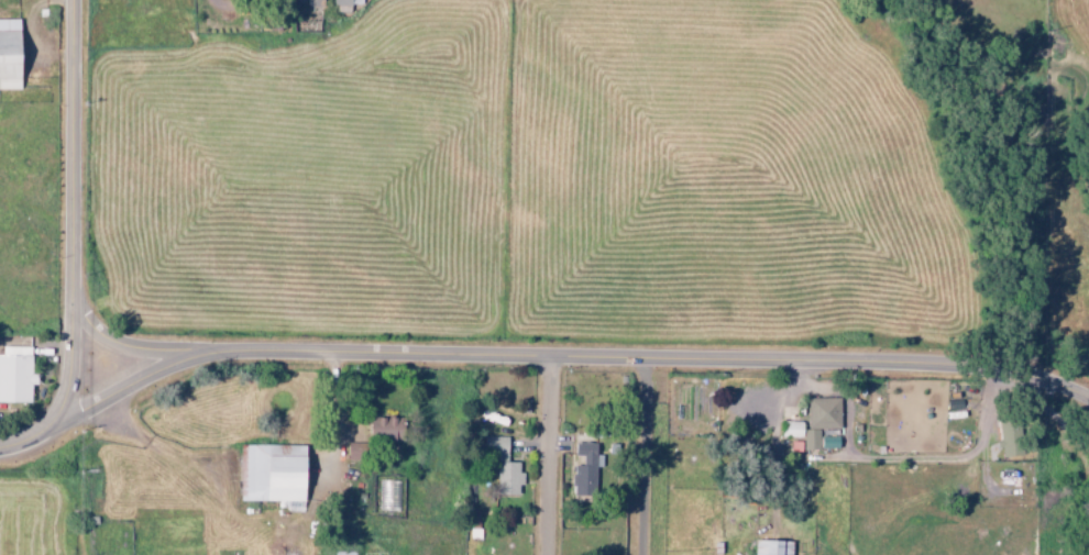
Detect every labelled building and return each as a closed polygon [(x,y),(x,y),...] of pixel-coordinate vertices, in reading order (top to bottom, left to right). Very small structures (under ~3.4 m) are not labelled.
[(336,13),(354,13),(354,0),(336,0),(336,13)] [(24,20),(0,20),(0,90),(23,91),(24,20)] [(33,384),(35,384),(36,354),(31,354),(31,347),(4,347),(4,355),(0,355),(0,402),(33,403),(33,384)] [(805,450),(822,449),(821,429),(843,428),(842,398),(809,399),(810,431),(805,431),(805,450)] [(408,418),(374,417),(373,438),(407,439),(408,418)] [(509,436),(493,437),(495,495),(521,494),(521,486),(523,486),(523,462),(510,462),(509,436)] [(597,495),(597,467),(603,467),(603,455),(598,455),(598,443),(578,443),(577,456),(584,457),(584,466),(575,466),(574,495),(597,495)] [(247,445),(246,503),(291,503),(291,502),(309,502),(310,446),(247,445)] [(795,541),(757,540),(757,554),(794,554),(795,541)]
